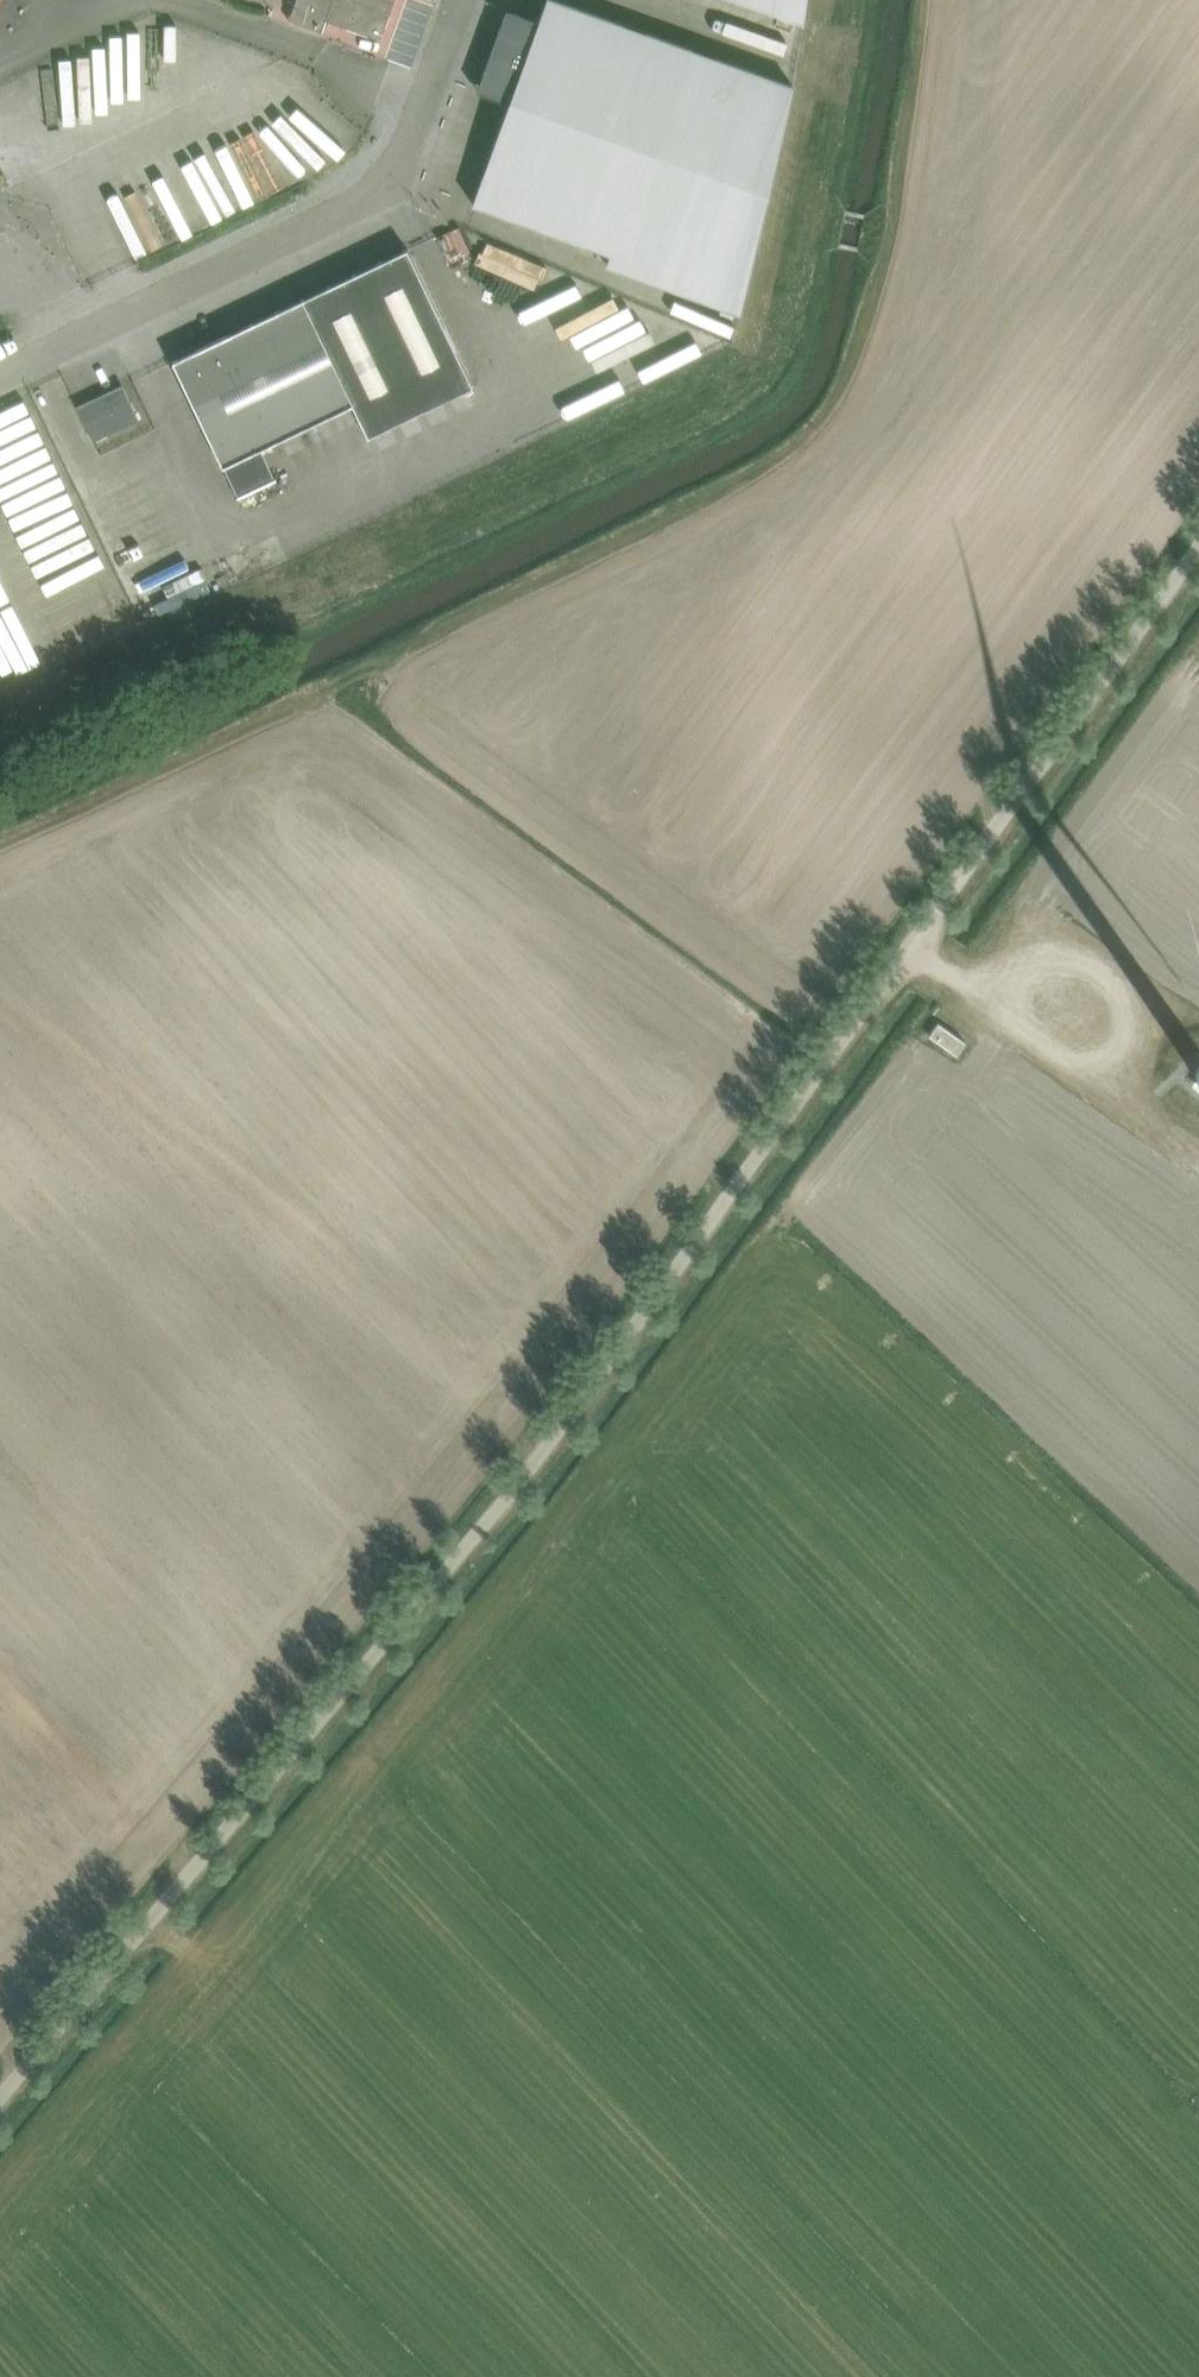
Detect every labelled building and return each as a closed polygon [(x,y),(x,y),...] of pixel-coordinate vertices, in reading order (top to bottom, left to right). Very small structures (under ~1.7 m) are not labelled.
[(326,21),(381,40),(395,0),(295,0),(288,19),(322,32),(326,21)] [(555,0),(547,0),(539,24),(510,14),(482,89),(511,100),(474,203),(611,253),(607,264),(740,312),(793,86),(555,0)] [(803,22),(806,0),(742,0),(803,22)] [(526,284),(542,236),(481,215),(465,263),(526,284)] [(426,238),(442,263),(461,251),(445,226),(426,238)] [(474,386),(408,249),(173,361),(224,467),(354,404),(369,436),(474,386)] [(122,385),(77,407),(94,441),(139,420),(122,385)] [(913,1033),(934,1049),(935,1046),(942,1052),(955,1035),(927,1014),(913,1033)] [(1184,1053),(1184,1087),(1198,1087),(1198,1053),(1184,1053)]
